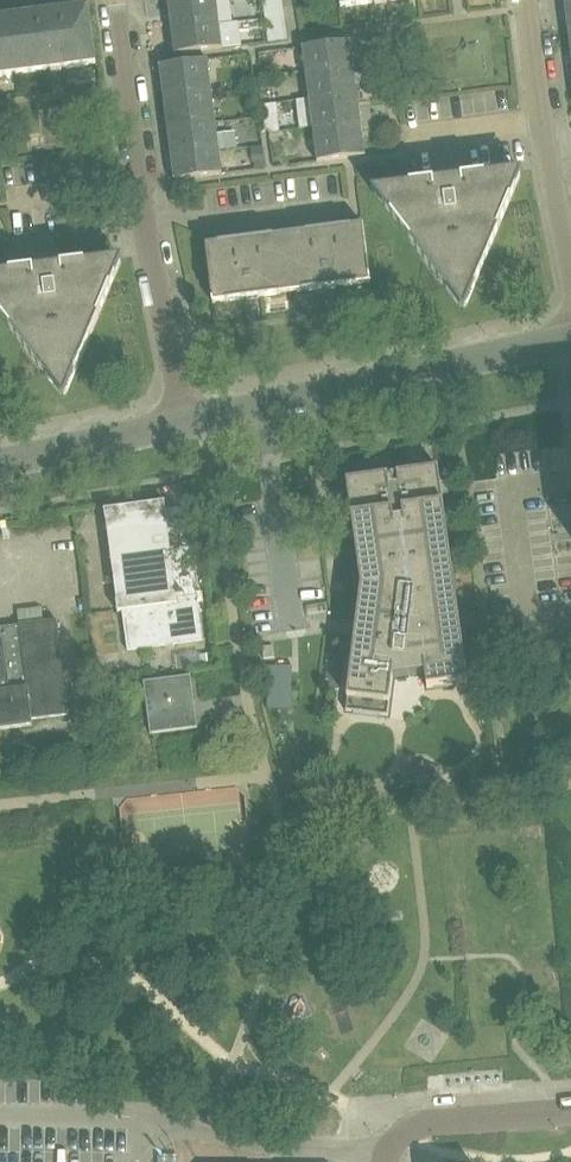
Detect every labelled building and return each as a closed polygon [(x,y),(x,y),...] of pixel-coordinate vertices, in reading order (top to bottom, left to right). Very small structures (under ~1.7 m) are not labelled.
[(170,26),(219,20),(217,0),(167,0),(170,26)] [(88,6),(10,16),(17,75),(96,65),(88,6)] [(10,16),(0,17),(0,77),(17,75),(10,16)] [(219,20),(170,26),(174,55),(223,49),(241,46),(238,18),(232,18),(219,20)] [(285,26),(263,29),(265,43),(283,40),(287,40),(285,26)] [(301,47),(305,76),(354,70),(350,41),(301,47)] [(163,95),(211,89),(207,60),(159,67),(163,95)] [(358,99),(354,70),(305,76),(309,105),(358,99)] [(163,95),(167,124),(215,117),(211,89),(163,95)] [(309,105),(313,134),(361,127),(358,99),(309,105)] [(277,109),(262,111),(264,128),(279,126),(277,109)] [(219,146),(215,117),(167,124),(170,152),(219,146)] [(365,156),(361,127),(313,134),(316,163),(365,156)] [(239,147),(237,136),(218,138),(220,150),(239,147)] [(222,175),(219,146),(170,152),(174,181),(222,175)] [(263,146),(251,146),(252,163),(254,163),(264,162),(263,146)] [(517,173),(437,183),(376,190),(374,195),(459,309),(465,308),(520,177),(517,173)] [(361,225),(283,234),(291,294),(369,284),(361,225)] [(212,304),(291,294),(283,234),(205,244),(212,304)] [(37,269),(0,273),(0,316),(59,395),(65,394),(120,263),(117,259),(37,269)] [(357,623),(358,623),(358,622),(371,623),(369,638),(356,636),(357,635),(355,635),(346,710),(388,715),(393,677),(425,673),(427,688),(468,682),(442,495),(449,494),(449,493),(447,493),(444,476),(446,476),(446,475),(439,476),(438,467),(397,473),(399,484),(389,486),(387,474),(381,475),(380,468),(379,468),(380,470),(362,473),(362,471),(361,471),(362,478),(346,480),(361,586),(357,623)] [(118,612),(122,611),(198,601),(186,512),(166,514),(164,503),(104,511),(118,612)] [(122,611),(127,651),(203,640),(198,601),(122,611)] [(31,725),(30,720),(69,715),(57,620),(0,627),(2,641),(0,641),(0,729),(31,725)] [(215,657),(200,659),(201,670),(217,668),(215,657)] [(191,675),(159,679),(143,681),(150,734),(197,727),(191,675)] [(421,765),(417,776),(436,784),(441,773),(421,765)]
